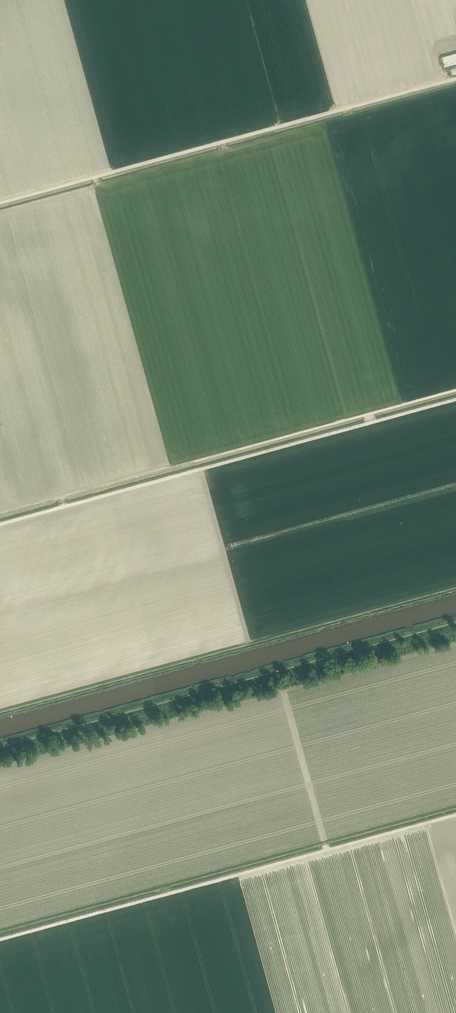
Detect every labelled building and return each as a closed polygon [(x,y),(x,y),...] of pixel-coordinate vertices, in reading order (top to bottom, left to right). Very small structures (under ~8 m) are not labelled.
[(448,67),(449,75),(455,73),(455,66),(448,67)]
